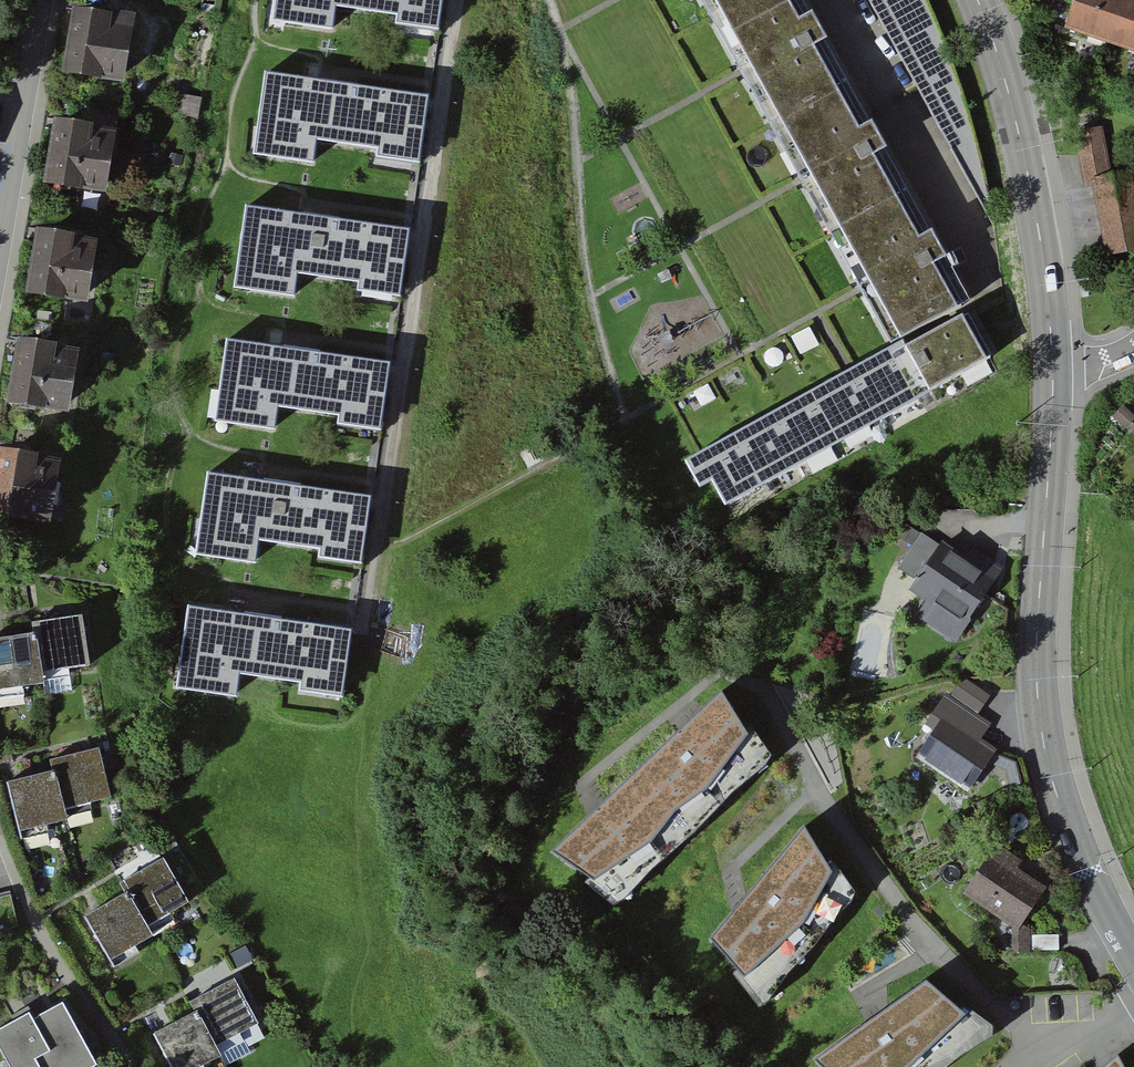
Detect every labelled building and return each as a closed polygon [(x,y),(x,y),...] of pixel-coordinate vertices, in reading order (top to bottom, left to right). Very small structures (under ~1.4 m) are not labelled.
[(273,27),(333,35),(336,12),(441,28),(445,0),(277,0),(273,27)] [(909,347),(684,473),(697,496),(708,490),(722,516),(996,364),(792,0),(715,0),(909,347)] [(1074,35),(1133,55),(1133,0),(1085,0),(1074,35)] [(140,16),(73,7),(64,71),(132,80),(140,16)] [(426,101),(264,77),(252,159),(312,167),(316,144),(418,159),(426,101)] [(206,100),(188,98),(186,117),(204,119),(206,100)] [(118,129),(51,117),(41,181),(108,192),(118,129)] [(1116,180),(1107,128),(1076,133),(1086,190),(1097,188),(1110,264),(1133,259),(1133,177),(1116,180)] [(407,233),(246,209),(233,292),(294,301),(298,277),(398,292),(407,233)] [(102,238),(37,226),(24,295),(89,307),(102,238)] [(84,349),(15,336),(2,402),(72,415),(84,349)] [(387,370),(227,345),(214,429),(273,438),(276,418),(377,434),(387,370)] [(0,448),(0,516),(60,524),(69,457),(0,448)] [(366,504),(209,479),(196,558),(258,568),(261,549),(357,564),(366,504)] [(972,561),(950,547),(917,597),(932,607),(923,621),(964,647),(1011,574),(977,552),(972,561)] [(353,637),(188,613),(176,694),(238,702),(241,680),(344,695),(353,637)] [(0,645),(0,700),(45,693),(43,679),(94,671),(86,619),(33,627),(35,640),(0,645)] [(948,730),(926,762),(975,795),(1001,757),(983,745),(992,731),(979,722),(994,701),(968,683),(958,698),(953,695),(935,722),(948,730)] [(749,735),(722,690),(682,727),(596,809),(552,851),(594,880),(653,841),(675,811),(709,787),(749,735)] [(52,772),(8,782),(19,832),(68,821),(66,811),(115,800),(103,747),(50,759),(52,772)] [(833,872),(805,825),(740,904),(712,938),(744,978),(803,924),(833,872)] [(1031,865),(1005,850),(974,905),(1030,936),(1054,893),(1024,877),(1031,865)] [(125,895),(85,916),(109,962),(153,939),(148,928),(187,907),(162,859),(118,882),(125,895)] [(925,980),(876,1014),(814,1058),(823,1066),(908,1066),(967,1014),(925,980)] [(160,1036),(176,1066),(212,1066),(232,1057),(225,1043),(264,1023),(242,981),(198,1004),(203,1013),(160,1036)] [(0,1033),(0,1035),(15,1066),(105,1066),(106,1066),(73,998),(0,1033)] [(1118,1054),(1102,1066),(1125,1066),(1118,1054)]
